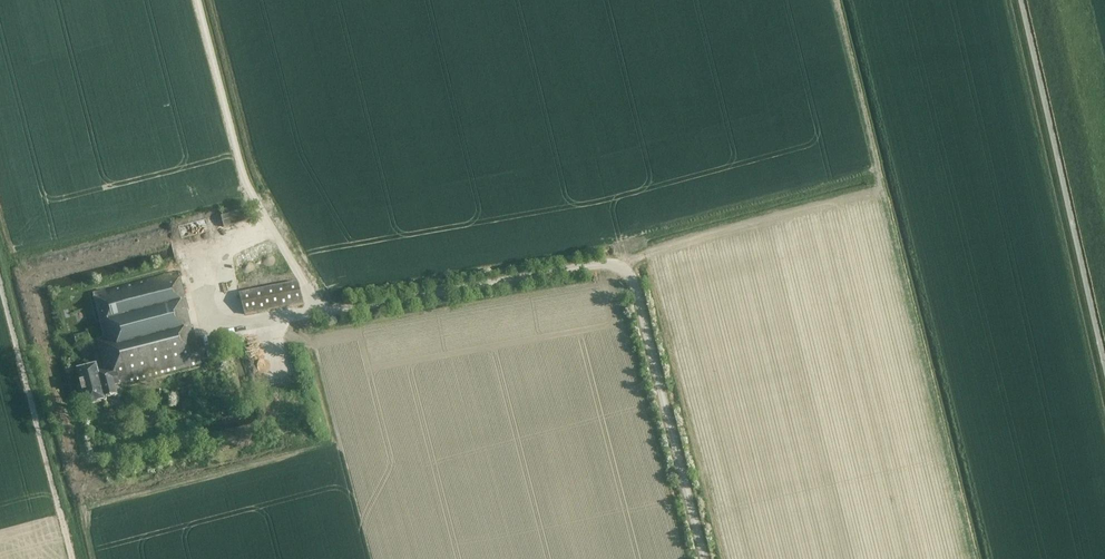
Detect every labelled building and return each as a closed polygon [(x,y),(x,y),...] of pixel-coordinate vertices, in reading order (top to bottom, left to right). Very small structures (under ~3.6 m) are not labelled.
[(252,220),(250,208),(221,215),(224,227),(252,220)] [(100,370),(98,364),(79,369),(89,405),(108,399),(107,397),(119,394),(117,385),(203,363),(179,270),(93,292),(105,335),(98,337),(106,368),(100,370)] [(302,303),(298,281),(240,292),(244,315),(302,303)] [(90,341),(88,331),(74,334),(76,343),(90,341)]
